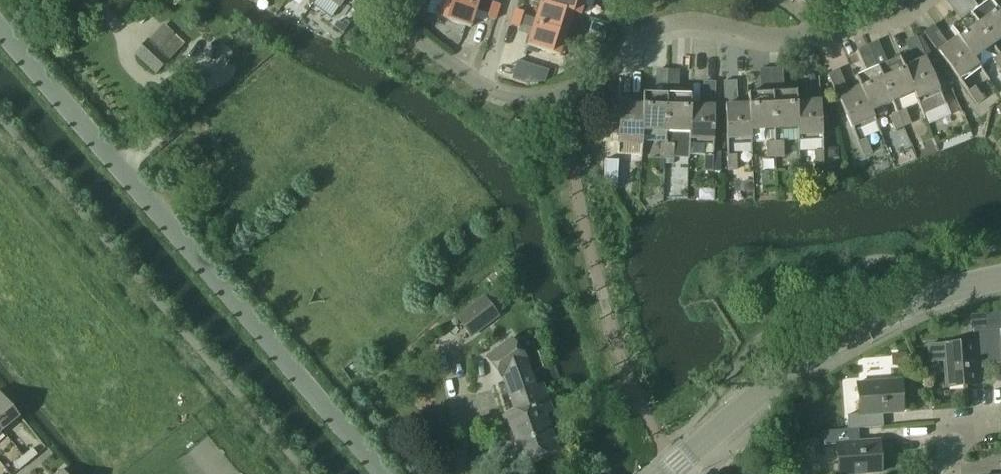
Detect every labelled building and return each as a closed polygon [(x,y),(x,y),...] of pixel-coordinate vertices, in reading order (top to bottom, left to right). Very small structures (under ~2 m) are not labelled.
[(345,0),(328,0),(340,8),(345,0)] [(476,11),(477,6),(458,0),(443,0),(438,18),(471,28),(476,11)] [(477,6),(476,11),(489,14),(491,6),(479,2),(479,0),(458,0),(477,6)] [(585,0),(549,0),(548,4),(541,2),(540,2),(581,15),(585,0)] [(989,0),(970,14),(992,45),(1000,38),(1000,17),(989,0)] [(1000,17),(1000,5),(996,9),(989,0),(1000,17)] [(492,2),(491,6),(489,14),(488,18),(496,20),(500,5),(492,2)] [(534,24),(566,34),(573,13),(580,16),(581,15),(540,2),(535,19),(534,24)] [(519,27),(520,24),(523,15),(524,12),(516,10),(511,25),(519,27)] [(951,28),(980,68),(980,67),(974,59),(992,45),(970,14),(951,28)] [(560,56),(566,34),(534,24),(535,19),(523,15),(520,24),(532,28),(527,45),(560,56)] [(134,55),(155,76),(183,46),(162,26),(134,55)] [(960,82),(980,68),(951,28),(950,29),(957,38),(938,52),(960,82)] [(999,55),(992,60),(1000,71),(1000,57),(999,55)] [(914,92),(903,68),(904,67),(899,57),(877,67),(892,102),(897,112),(918,103),(914,93),(914,92)] [(946,105),(925,58),(904,67),(903,68),(914,92),(914,93),(918,103),(923,115),(946,105)] [(517,61),(512,79),(526,83),(527,83),(544,82),(548,71),(517,61)] [(871,111),(892,102),(877,67),(855,76),(875,121),(876,121),(871,111)] [(666,132),(667,94),(668,70),(656,69),(655,93),(644,93),(642,142),(642,143),(657,143),(665,144),(666,132)] [(853,131),(875,121),(855,76),(855,77),(859,87),(838,96),(853,131)] [(976,104),(984,99),(975,87),(968,92),(976,104)] [(798,129),(797,102),(796,91),(772,92),(774,130),(775,141),(798,140),(797,129),(798,129)] [(749,93),(751,142),(752,142),(751,131),(774,130),(772,92),(749,93)] [(642,142),(644,93),(643,93),(643,104),(619,103),(618,141),(642,142)] [(727,143),(751,142),(749,93),(748,93),(749,104),(725,105),(727,143)] [(690,132),(690,105),(691,105),(691,94),(667,94),(666,132),(665,144),(674,144),(689,144),(689,132),(690,132)] [(821,101),(797,102),(798,129),(797,129),(798,140),(799,152),(814,151),(823,151),(821,101)] [(713,152),(715,106),(691,105),(690,105),(690,132),(689,132),(689,144),(688,154),(688,155),(704,156),(713,156),(713,152)] [(897,113),(903,127),(911,123),(905,109),(897,113)] [(895,130),(903,127),(897,113),(889,116),(895,130)] [(864,156),(872,152),(866,139),(858,142),(864,156)] [(775,142),(775,157),(784,156),(783,141),(775,142)] [(767,157),(775,157),(775,142),(766,142),(767,157)] [(674,144),(665,144),(665,158),(674,159),(674,144)] [(839,148),(829,148),(829,154),(832,158),(839,158),(839,148)] [(815,166),(824,165),(823,151),(814,151),(815,166)] [(713,156),(712,171),(712,172),(720,172),(721,152),(713,152),(713,156)] [(626,168),(626,153),(617,153),(617,168),(626,168)] [(728,170),(737,170),(736,155),(728,155),(728,170)] [(712,171),(713,156),(704,156),(704,171),(712,171)] [(665,158),(665,170),(671,170),(676,165),(676,159),(674,159),(665,158)] [(495,275),(488,280),(493,287),(500,283),(495,275)] [(500,316),(484,296),(456,317),(472,338),(500,316)] [(986,314),(987,327),(986,327),(989,363),(1000,362),(1000,339),(999,328),(1000,327),(1000,320),(1000,313),(986,314)] [(943,343),(928,344),(929,361),(944,360),(945,373),(946,386),(978,383),(977,364),(989,363),(986,327),(986,328),(985,314),(969,315),(970,330),(973,330),(974,341),(943,343)] [(503,375),(516,412),(504,416),(510,433),(514,432),(524,460),(554,449),(541,413),(551,410),(542,386),(534,388),(524,359),(525,359),(511,340),(487,358),(502,377),(503,375)] [(907,353),(895,354),(895,366),(907,365),(907,353)] [(847,413),(848,429),(858,428),(883,427),(882,413),(902,412),(900,379),(858,383),(860,412),(847,413)] [(2,431),(19,417),(0,394),(0,429),(2,431)] [(848,429),(824,431),(825,444),(837,443),(839,473),(857,473),(881,472),(879,441),(859,442),(858,428),(848,429)] [(23,457),(28,463),(37,455),(32,449),(23,457)] [(19,471),(28,463),(23,457),(14,464),(19,471)]
